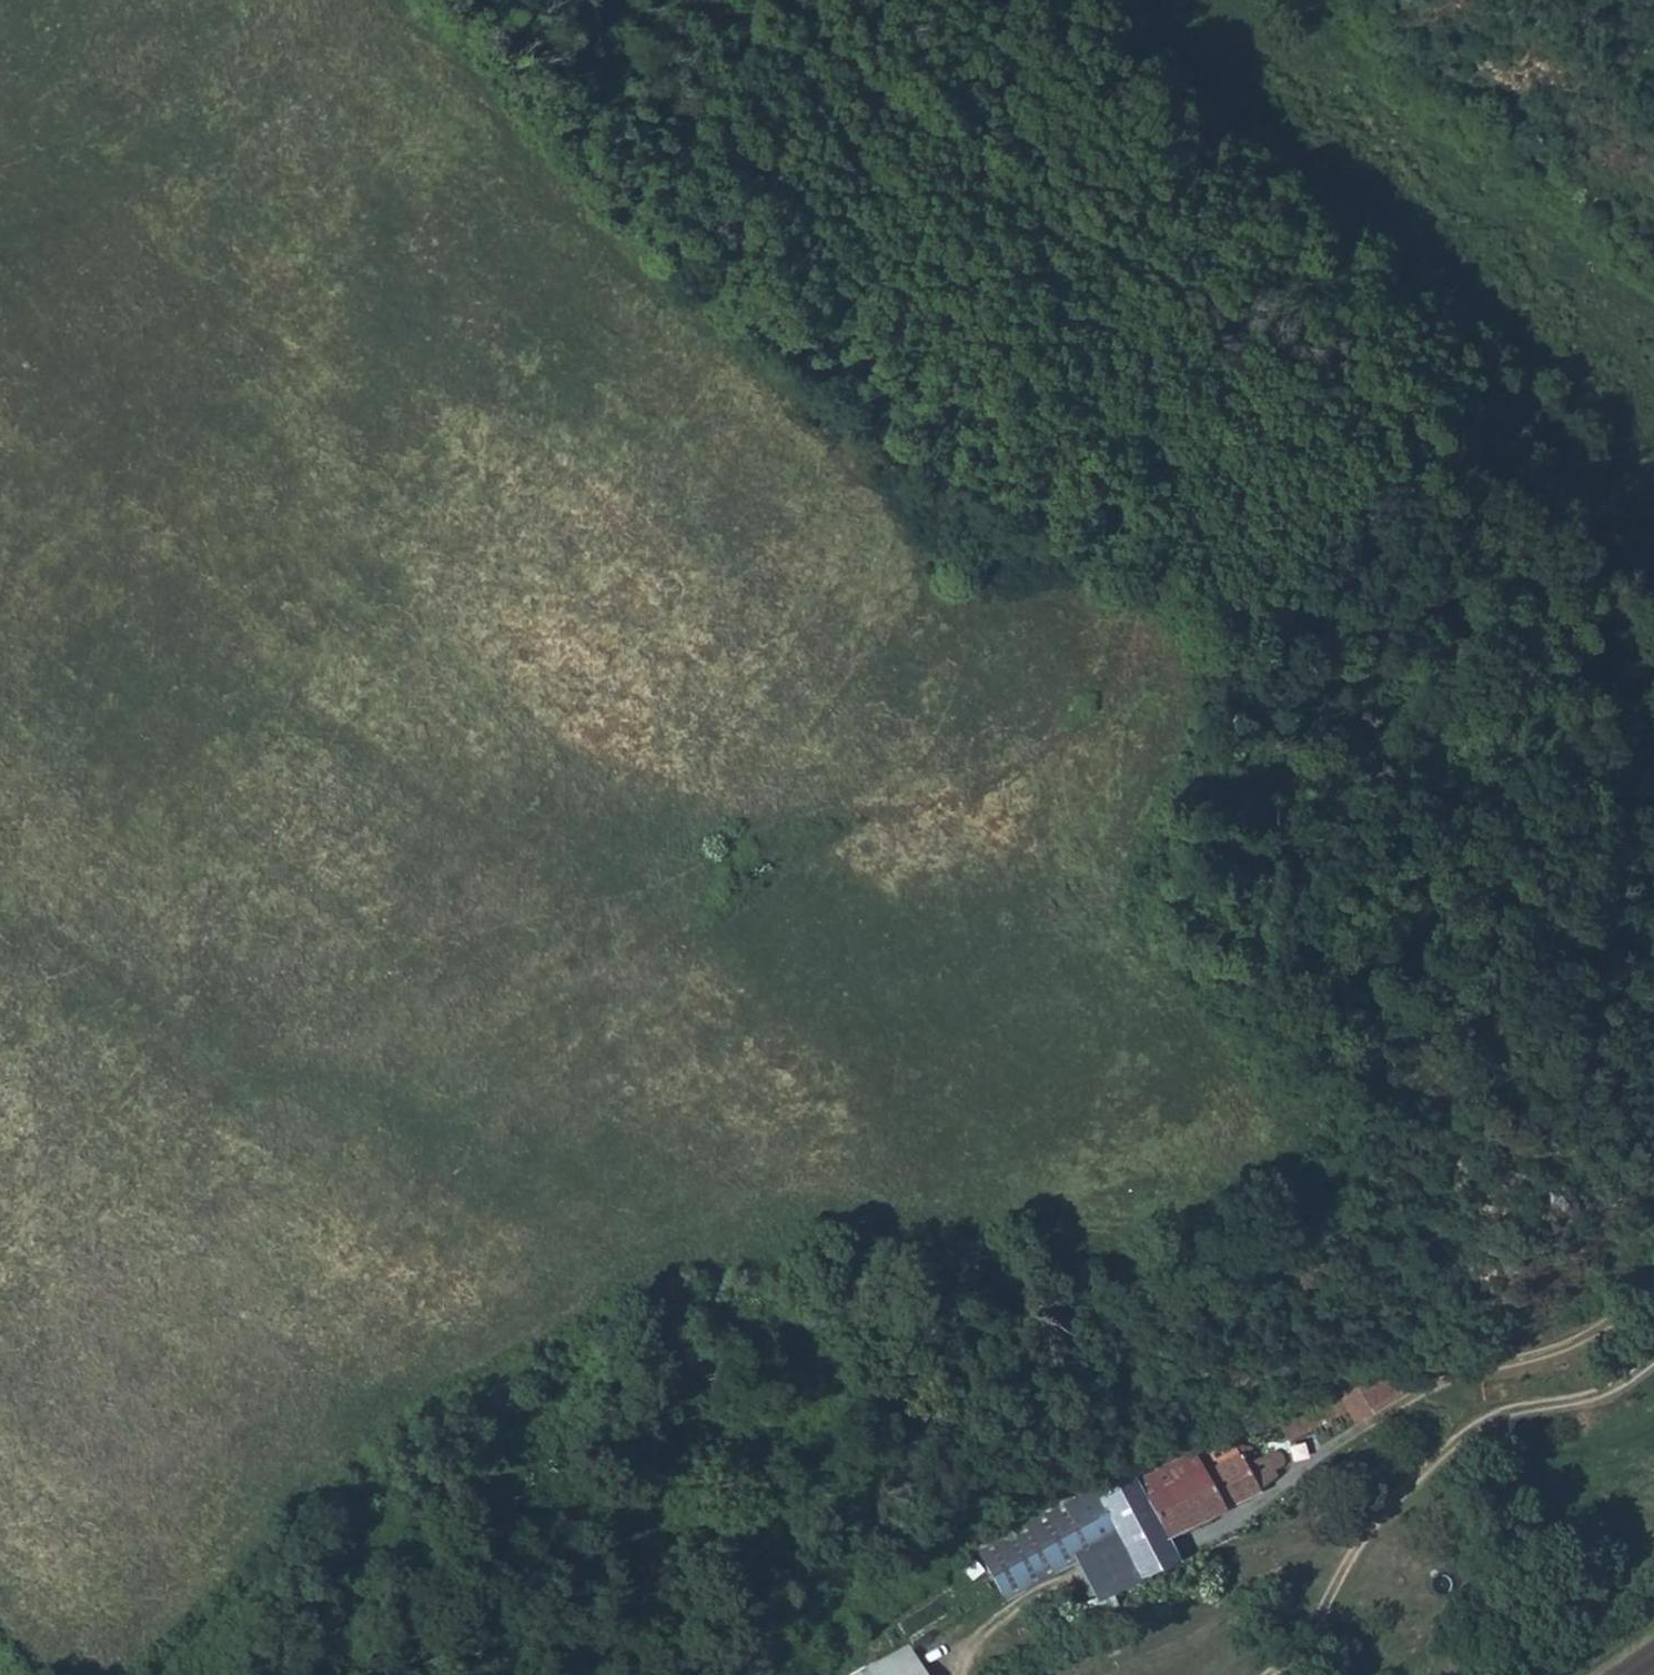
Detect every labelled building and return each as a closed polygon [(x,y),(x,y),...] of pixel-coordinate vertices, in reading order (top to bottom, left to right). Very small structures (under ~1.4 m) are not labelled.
[(1304,1402),(1272,1415),(1278,1427),(1288,1422),(1293,1428),(1310,1422),(1304,1402)] [(1225,1428),(1141,1466),(1167,1521),(1268,1472),(1264,1464),(1278,1456),(1271,1439),(1238,1454),(1225,1428)] [(1043,1524),(1060,1559),(1124,1528),(1105,1493),(1043,1524)] [(912,1649),(854,1674),(924,1674),(912,1649)]
